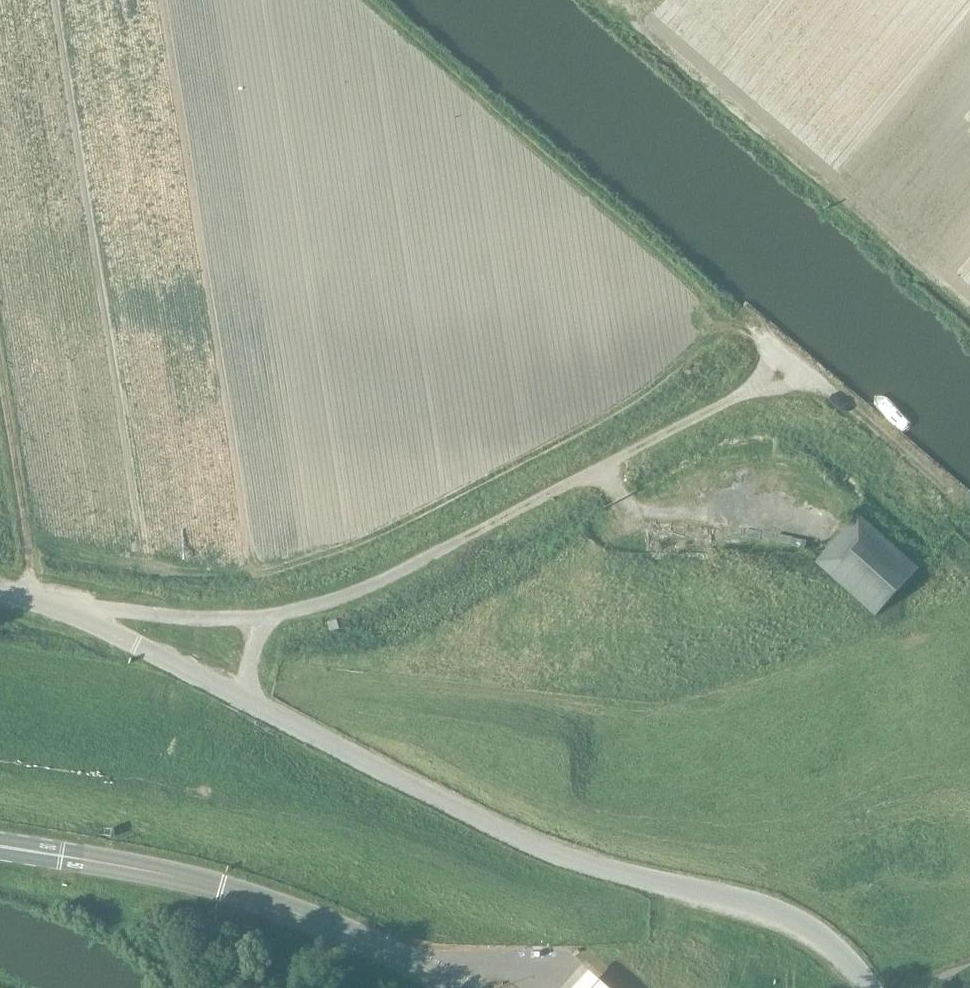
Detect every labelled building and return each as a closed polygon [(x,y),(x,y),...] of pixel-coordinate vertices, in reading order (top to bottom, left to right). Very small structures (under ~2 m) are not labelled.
[(851,519),(807,567),(866,620),(909,573),(851,519)] [(649,554),(709,555),(710,529),(649,528),(649,554)] [(584,970),(568,987),(606,987),(584,970)]
